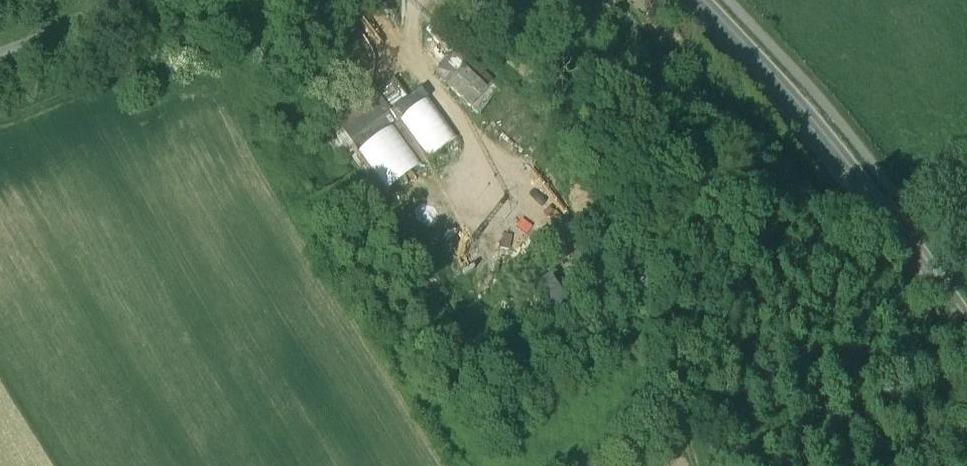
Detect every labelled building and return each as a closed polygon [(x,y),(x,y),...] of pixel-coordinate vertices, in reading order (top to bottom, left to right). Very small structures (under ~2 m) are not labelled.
[(436,36),(454,54),(461,46),(443,29),(436,36)] [(454,54),(436,71),(472,106),(496,81),(461,46),(454,54)] [(398,105),(435,154),(464,132),(427,83),(398,105)]
